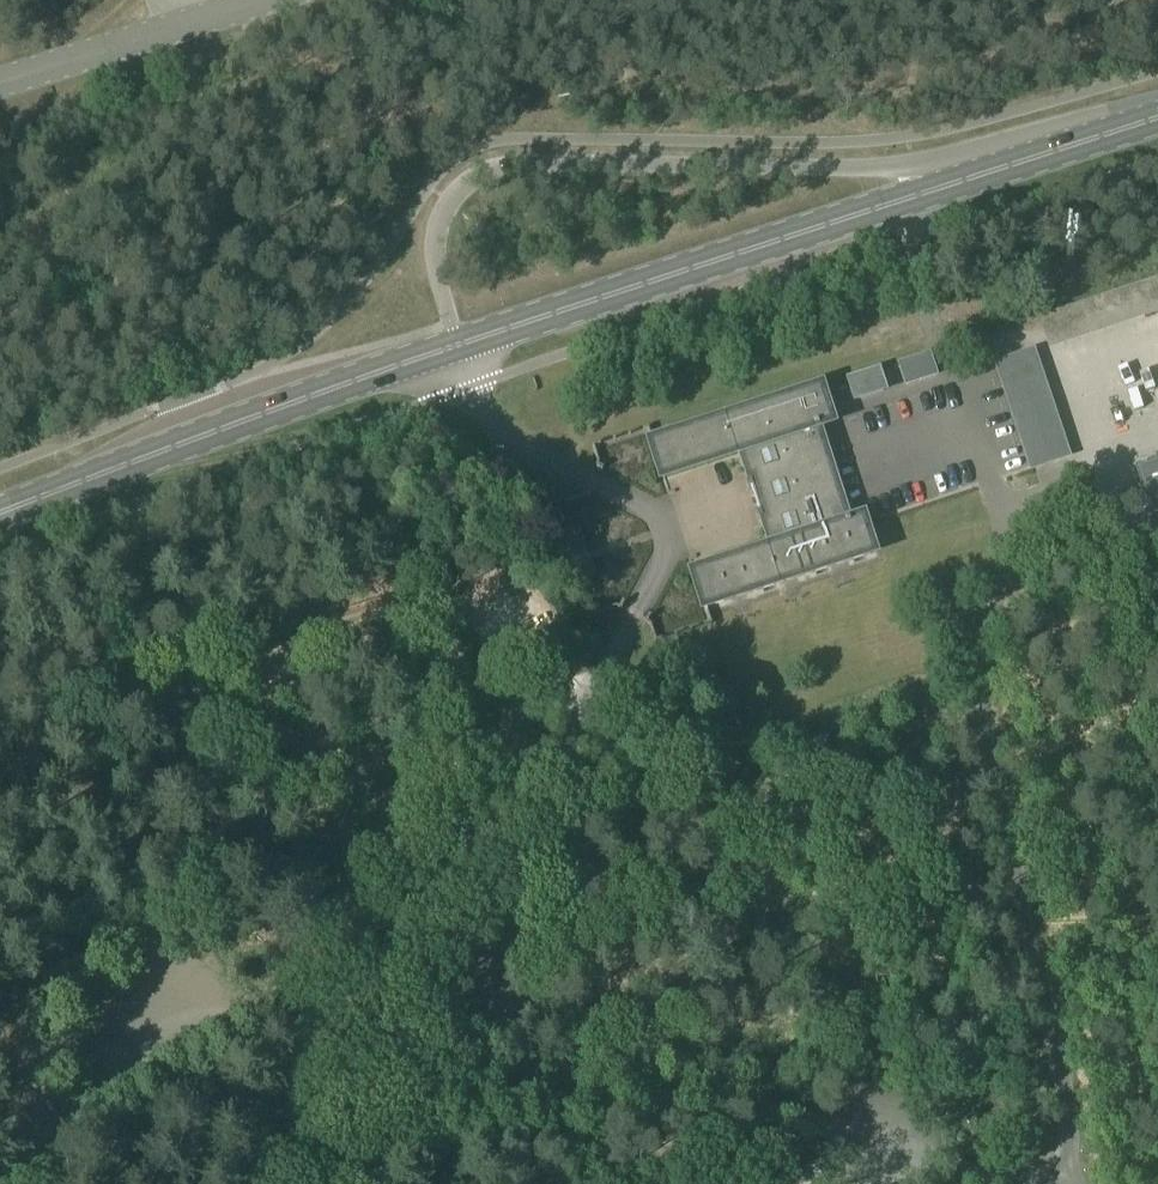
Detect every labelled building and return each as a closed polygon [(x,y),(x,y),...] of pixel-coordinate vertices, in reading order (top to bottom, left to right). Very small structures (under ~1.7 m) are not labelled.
[(1040,324),(1048,351),(1157,314),(1157,284),(1040,324)] [(1034,350),(1002,361),(1032,452),(1064,441),(1034,350)] [(880,374),(846,385),(853,403),(886,392),(880,374)] [(819,393),(652,447),(662,479),(736,455),(746,490),(751,488),(759,513),(755,515),(767,553),(694,577),(704,608),(870,553),(860,523),(849,526),(848,523),(845,525),(815,433),(818,432),(817,429),(829,425),(819,393)] [(1133,468),(1150,518),(1157,516),(1157,460),(1133,468)] [(579,532),(556,539),(571,588),(593,582),(579,532)]
